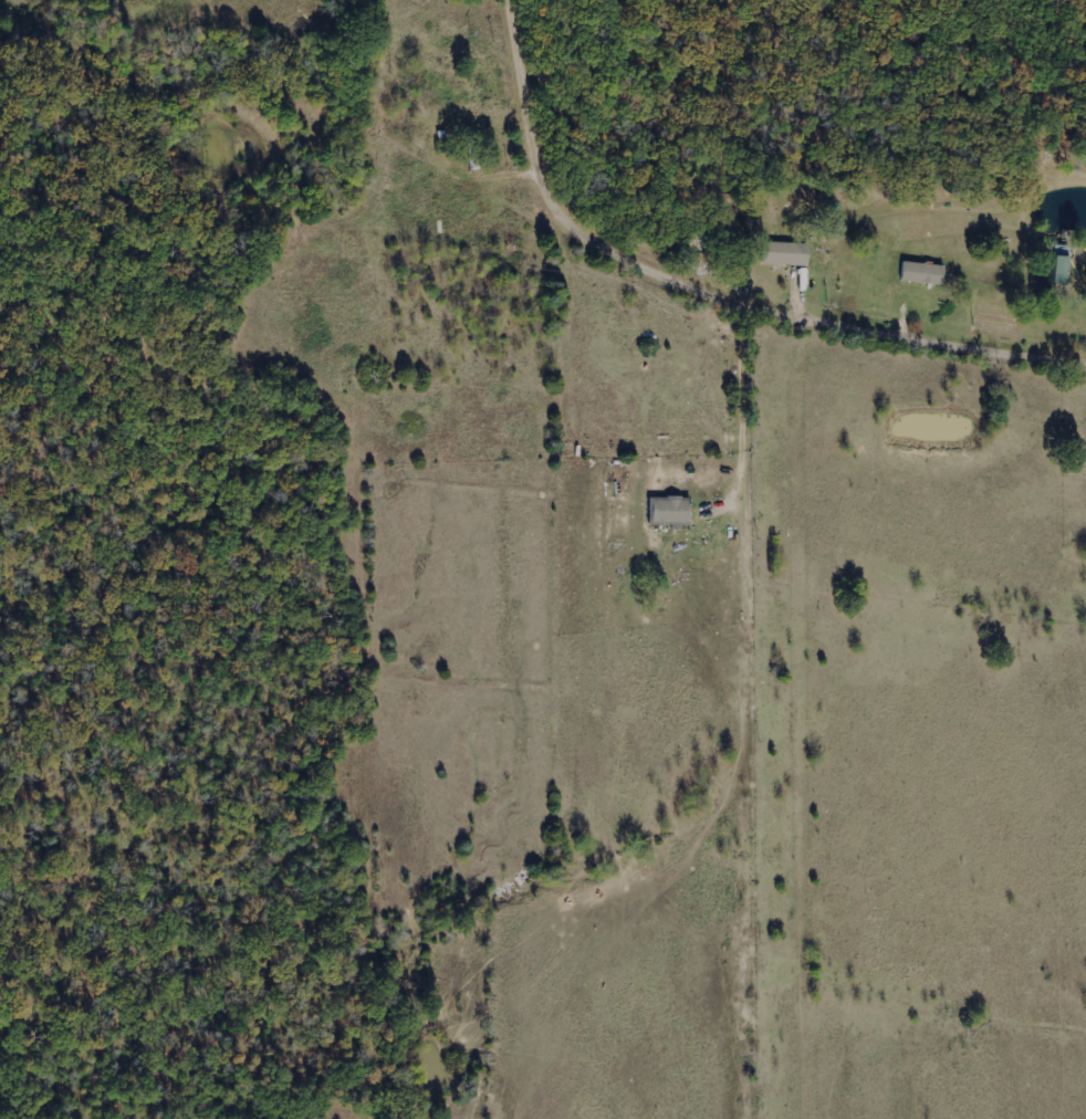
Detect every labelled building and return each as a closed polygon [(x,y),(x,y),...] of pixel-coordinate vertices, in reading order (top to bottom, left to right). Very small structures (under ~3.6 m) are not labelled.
[(764,265),(810,266),(810,244),(765,243),(764,265)] [(1055,284),(1069,285),(1070,258),(1056,257),(1055,284)] [(945,284),(945,265),(904,264),(903,283),(945,284)] [(651,498),(651,525),(691,524),(691,498),(651,498)]
